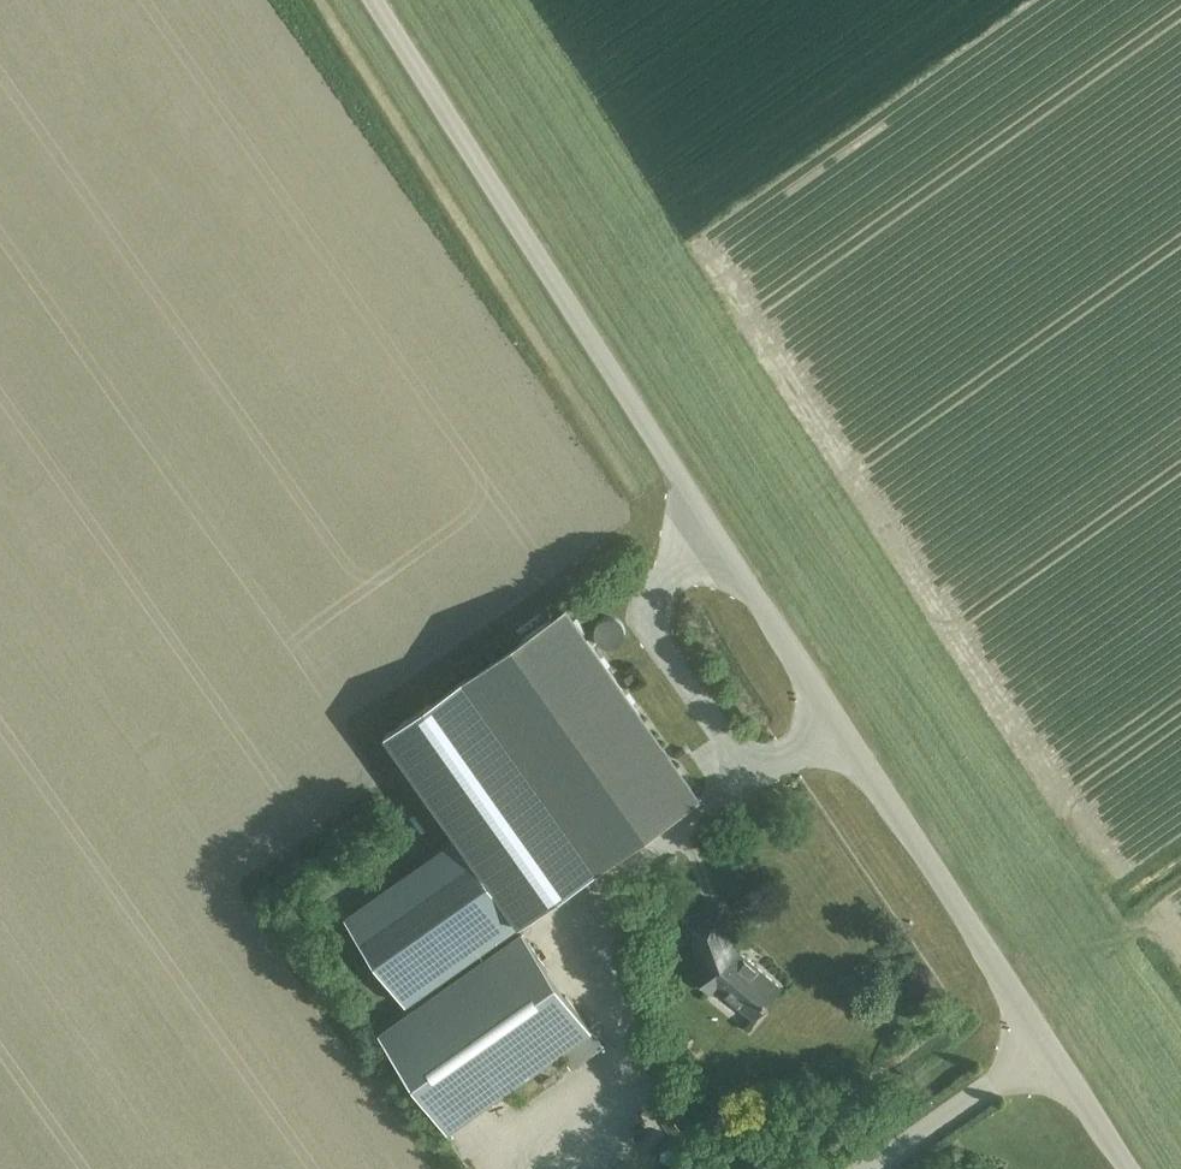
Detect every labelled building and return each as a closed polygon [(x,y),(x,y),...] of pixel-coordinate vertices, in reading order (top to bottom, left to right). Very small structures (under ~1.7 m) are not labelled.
[(461,837),(349,916),(409,1002),(699,798),(564,607),(387,732),(461,837)] [(623,623),(620,621),(616,618),(613,617),(609,617),(605,618),(602,620),(600,621),(598,623),(596,626),(595,629),(595,632),(595,636),(596,638),(597,640),(598,642),(601,645),(604,646),(607,647),(610,648),(613,647),(617,646),(619,645),(621,643),(623,640),(625,637),(626,633),(625,629),(624,626),(623,623)] [(734,939),(736,939),(723,904),(703,911),(709,929),(695,934),(704,959),(693,966),(712,992),(722,985),(752,1017),(754,1018),(780,986),(741,953),(739,953),(734,939)] [(448,1131),(483,1106),(561,1052),(572,1067),(602,1046),(523,933),(414,1010),(380,1034),(448,1131)]
